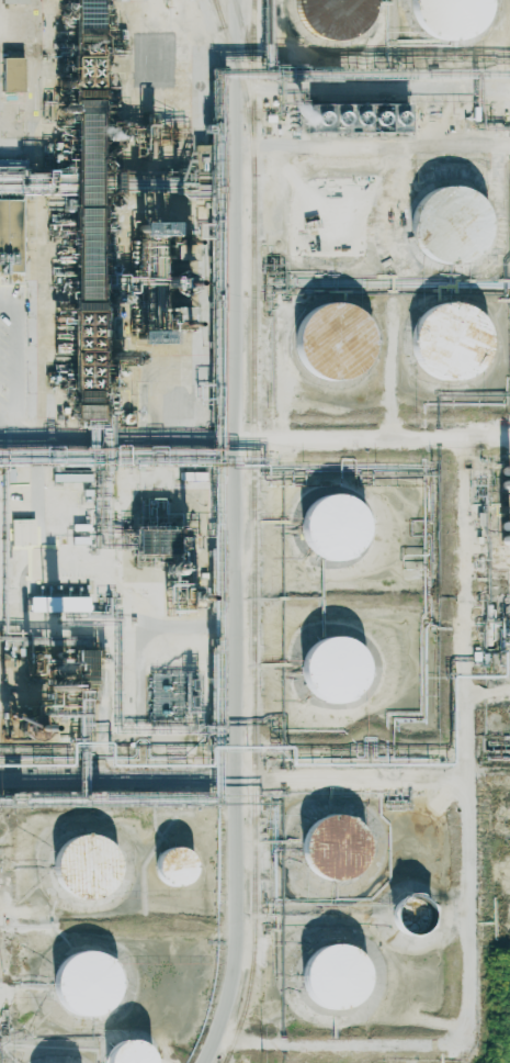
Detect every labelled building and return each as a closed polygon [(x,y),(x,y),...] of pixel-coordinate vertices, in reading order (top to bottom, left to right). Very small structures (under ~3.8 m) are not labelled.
[(292,32),(359,41),(365,0),(296,0),(292,32)] [(484,0),(412,0),(411,37),(483,38),(484,0)] [(134,86),(174,87),(175,33),(156,33),(157,7),(135,7),(134,86)] [(1,92),(22,93),(23,58),(1,58),(1,92)] [(92,92),(71,91),(70,115),(82,116),(82,108),(92,109),(92,92)] [(407,104),(309,105),(309,131),(407,131),(407,104)] [(416,242),(420,240),(423,249),(442,241),(450,262),(493,245),(467,180),(402,206),(416,242)] [(127,226),(127,239),(136,239),(136,242),(161,242),(161,226),(127,226)] [(185,262),(184,243),(167,243),(168,263),(185,262)] [(184,281),(167,281),(167,294),(184,294),(184,281)] [(411,316),(411,348),(422,381),(456,380),(486,371),(485,324),(482,317),(473,317),(468,304),(446,305),(411,316)] [(364,380),(370,311),(299,306),(293,374),(364,380)] [(25,486),(13,486),(13,500),(25,499),(25,486)] [(296,502),(309,561),(369,548),(356,489),(296,502)] [(35,518),(11,518),(11,545),(35,544),(35,518)] [(56,518),(39,518),(40,543),(56,543),(56,518)] [(30,579),(57,579),(56,547),(29,548),(30,579)] [(11,548),(11,575),(26,575),(26,548),(11,548)] [(28,611),(88,611),(88,596),(28,595),(28,611)] [(298,694),(358,702),(367,642),(306,634),(298,694)] [(91,648),(70,649),(72,683),(92,682),(91,648)] [(19,681),(19,668),(7,667),(6,680),(19,681)] [(368,864),(347,808),(296,827),(316,883),(368,864)] [(109,830),(50,840),(59,898),(118,888),(109,830)] [(194,884),(195,850),(155,849),(154,883),(194,884)] [(366,948),(304,945),(301,1004),(363,1007),(366,948)] [(54,1012),(115,1012),(115,953),(54,953),(54,1012)] [(96,1059),(99,1062),(152,1062),(128,1033),(96,1059)]
